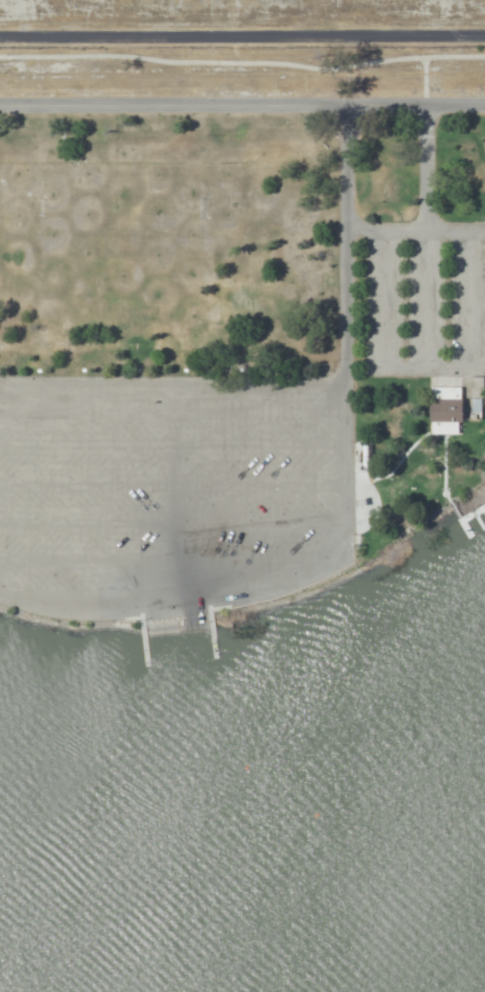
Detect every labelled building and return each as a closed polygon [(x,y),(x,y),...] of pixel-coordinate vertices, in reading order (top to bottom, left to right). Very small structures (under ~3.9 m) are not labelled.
[(431,387),(431,434),(462,435),(463,399),(472,399),(472,416),(483,416),(483,378),(464,377),(463,388),(431,387)]
